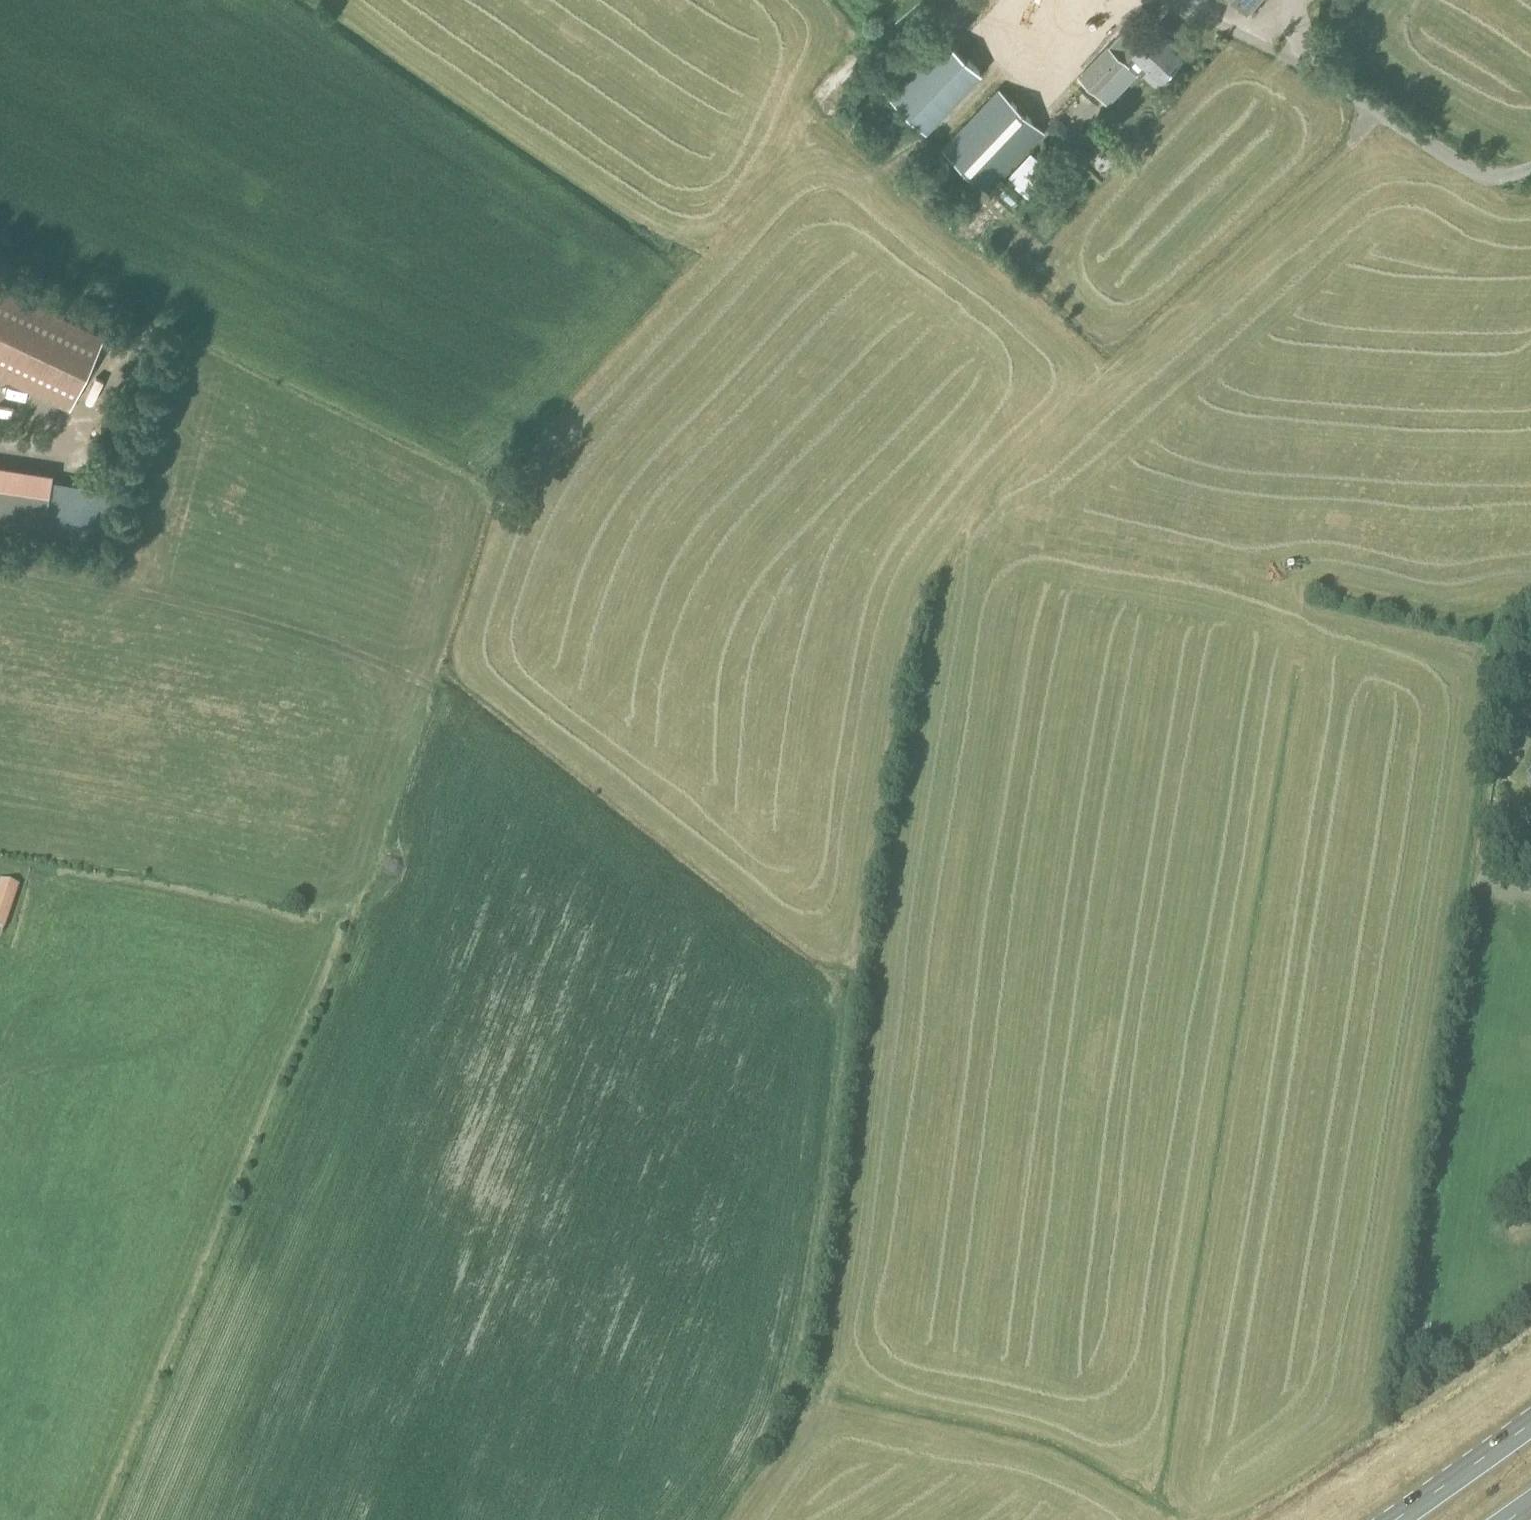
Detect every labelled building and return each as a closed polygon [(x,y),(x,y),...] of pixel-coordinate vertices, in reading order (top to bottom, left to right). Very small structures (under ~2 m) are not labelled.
[(961,36),(1013,86),(1095,0),(996,0),(961,36)] [(1247,9),(1255,0),(1237,0),(1247,9)] [(1108,44),(1079,75),(1098,93),(1127,62),(1136,71),(1144,68),(1157,80),(1181,54),(1169,43),(1174,40),(1157,23),(1140,41),(1126,27),(1109,45),(1108,44)] [(937,30),(883,88),(927,130),(982,72),(937,30)] [(999,89),(943,147),(988,191),(1044,132),(999,89)] [(1031,152),(1010,175),(1031,195),(1052,172),(1031,152)] [(72,403),(105,330),(7,285),(0,281),(0,370),(72,403)] [(55,471),(0,463),(0,524),(47,531),(55,471)] [(21,886),(2,879),(0,885),(0,927),(6,929),(21,886)]
